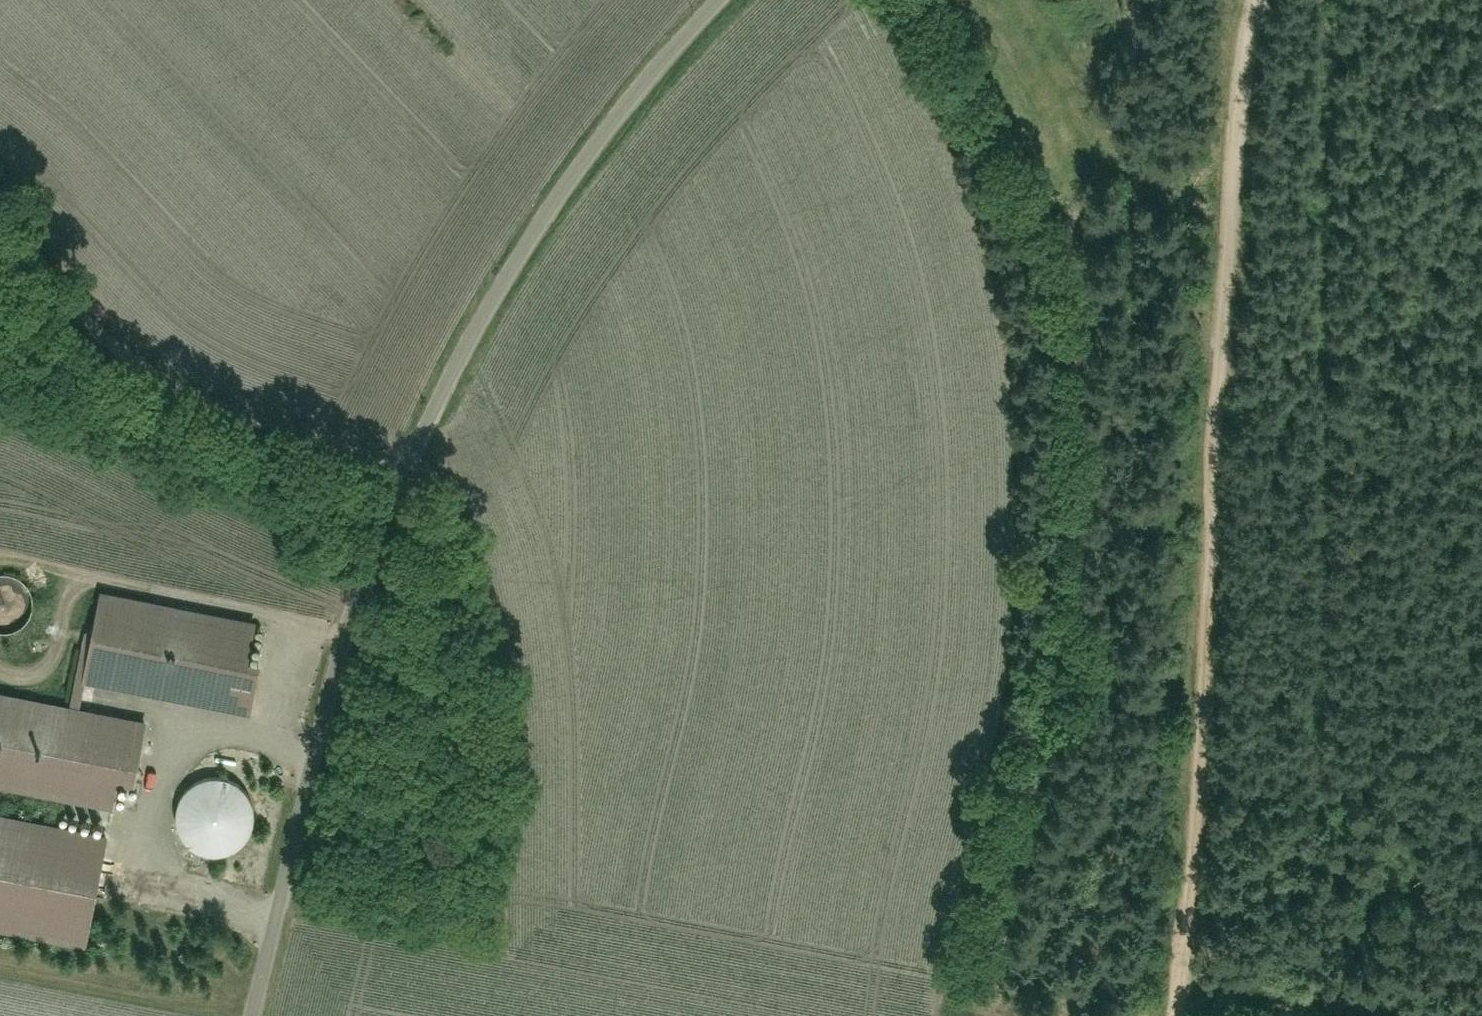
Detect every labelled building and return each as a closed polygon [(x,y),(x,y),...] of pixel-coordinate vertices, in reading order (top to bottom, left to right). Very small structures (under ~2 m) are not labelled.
[(37,603),(37,597),(35,591),(31,584),(27,580),(22,577),(16,574),(11,573),(6,572),(2,573),(0,573),(0,633),(3,633),(9,633),(16,632),(20,630),(25,627),(29,624),(32,620),(35,615),(37,609),(37,603)] [(142,598),(125,688),(249,711),(258,664),(246,662),(254,619),(142,598)] [(0,686),(0,784),(141,809),(149,714),(0,686)] [(185,789),(180,801),(179,815),(183,828),(191,839),(202,847),(215,851),(228,850),(241,846),(251,837),(259,825),(261,812),(260,798),(254,786),(244,776),(232,770),(218,769),(205,772),(194,779),(185,789)] [(0,806),(0,915),(96,937),(111,825),(0,806)]
